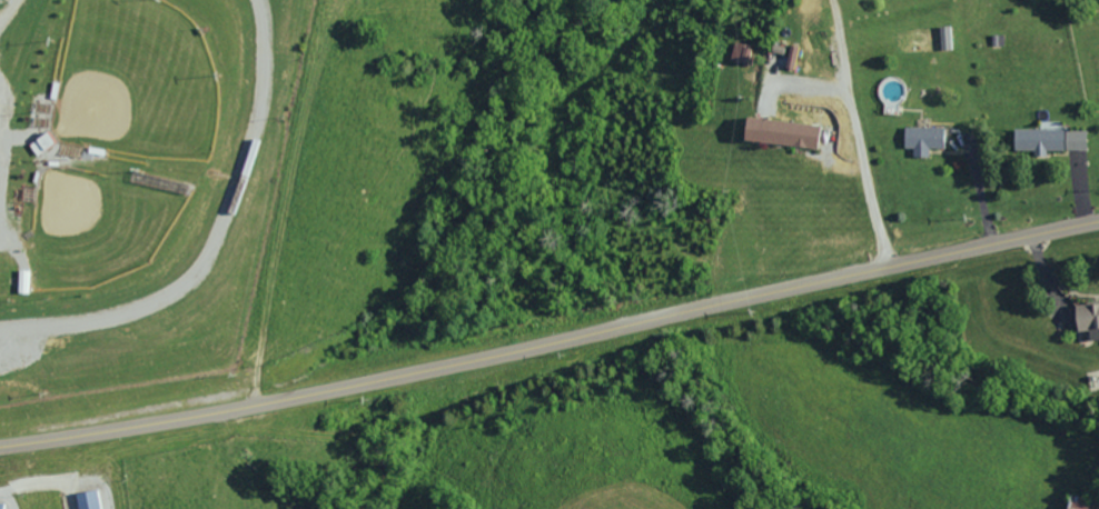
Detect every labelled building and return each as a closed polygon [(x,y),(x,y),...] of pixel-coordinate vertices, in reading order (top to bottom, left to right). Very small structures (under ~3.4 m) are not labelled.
[(747,61),(746,43),(729,44),(730,62),(747,61)] [(782,68),(792,70),(797,46),(787,44),(782,68)] [(816,123),(740,118),(739,142),(814,147),(816,123)] [(909,148),(909,157),(926,157),(925,149),(941,149),(941,127),(901,128),(901,149),(909,148)] [(1061,151),(1062,130),(1011,129),(1011,151),(1032,151),(1031,157),(1044,157),(1044,150),(1061,151)] [(53,142),(45,131),(25,144),(33,156),(53,142)] [(16,293),(28,294),(29,270),(16,270),(16,293)] [(1069,305),(1072,332),(1084,331),(1085,341),(1098,340),(1098,302),(1069,305)] [(97,488),(75,491),(78,508),(100,508),(97,488)] [(1096,499),(1063,497),(1062,508),(1096,508),(1096,499)]
